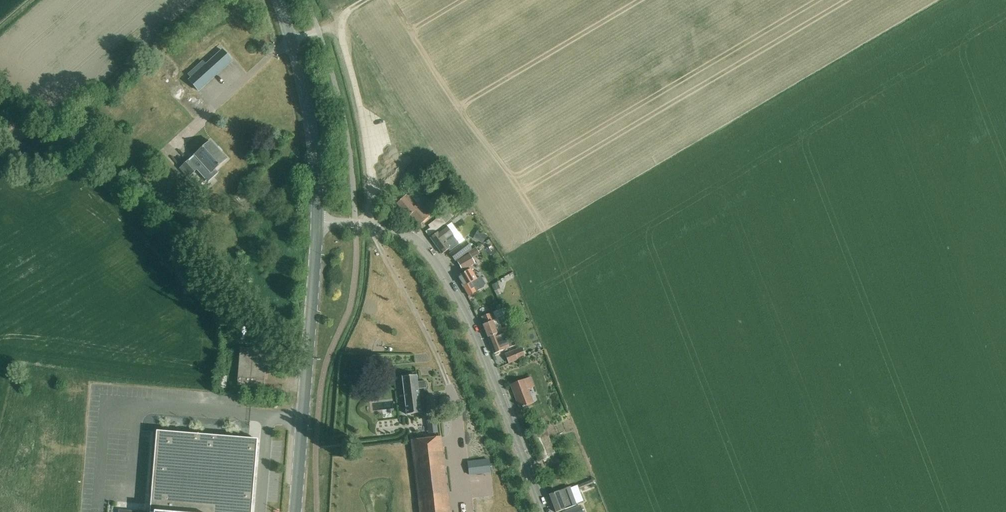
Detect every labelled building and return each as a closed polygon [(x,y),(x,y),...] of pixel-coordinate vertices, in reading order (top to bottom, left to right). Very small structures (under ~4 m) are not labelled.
[(198,92),(233,61),(222,49),(206,64),(203,61),(188,75),(190,78),(188,80),(198,92)] [(227,159),(210,141),(194,156),(189,160),(189,161),(183,167),(191,176),(197,169),(199,171),(204,166),(211,174),(227,159)] [(409,193),(397,204),(408,217),(410,215),(419,225),(430,216),(423,209),(422,210),(417,204),(418,203),(414,198),(421,192),(416,187),(409,193)] [(426,231),(429,236),(459,215),(454,210),(442,220),(440,217),(429,225),(431,228),(426,231)] [(443,228),(430,238),(442,254),(449,248),(451,251),(459,244),(465,240),(452,223),(447,227),(447,226),(443,228)] [(466,242),(451,253),(456,260),(471,249),(466,242)] [(472,258),(480,254),(476,248),(469,253),(472,258)] [(459,261),(465,270),(474,265),(470,259),(471,258),(469,254),(459,261)] [(480,278),(477,280),(471,269),(458,277),(469,296),(484,287),(484,286),(485,285),(480,278)] [(483,318),(482,318),(484,323),(485,322),(486,324),(483,325),(488,338),(503,332),(498,318),(506,315),(503,309),(483,317),(483,318)] [(503,332),(488,338),(495,354),(516,345),(513,336),(506,339),(503,332)] [(505,354),(509,364),(526,357),(522,347),(505,354)] [(237,386),(264,388),(267,350),(240,348),(237,386)] [(418,389),(427,388),(426,381),(417,382),(417,376),(403,377),(407,415),(421,413),(418,389)] [(528,390),(534,388),(530,378),(511,385),(521,409),(533,404),(528,390)] [(425,398),(427,413),(436,412),(434,397),(425,398)] [(529,438),(540,462),(555,454),(546,430),(529,438)] [(258,440),(157,432),(150,511),(252,511),(258,440)] [(421,511),(449,511),(441,437),(413,440),(421,511)] [(468,463),(470,475),(491,473),(489,460),(468,463)] [(592,480),(579,485),(580,489),(594,484),(592,480)] [(550,495),(556,511),(558,511),(578,505),(571,487),(565,489),(566,489),(550,495)]
